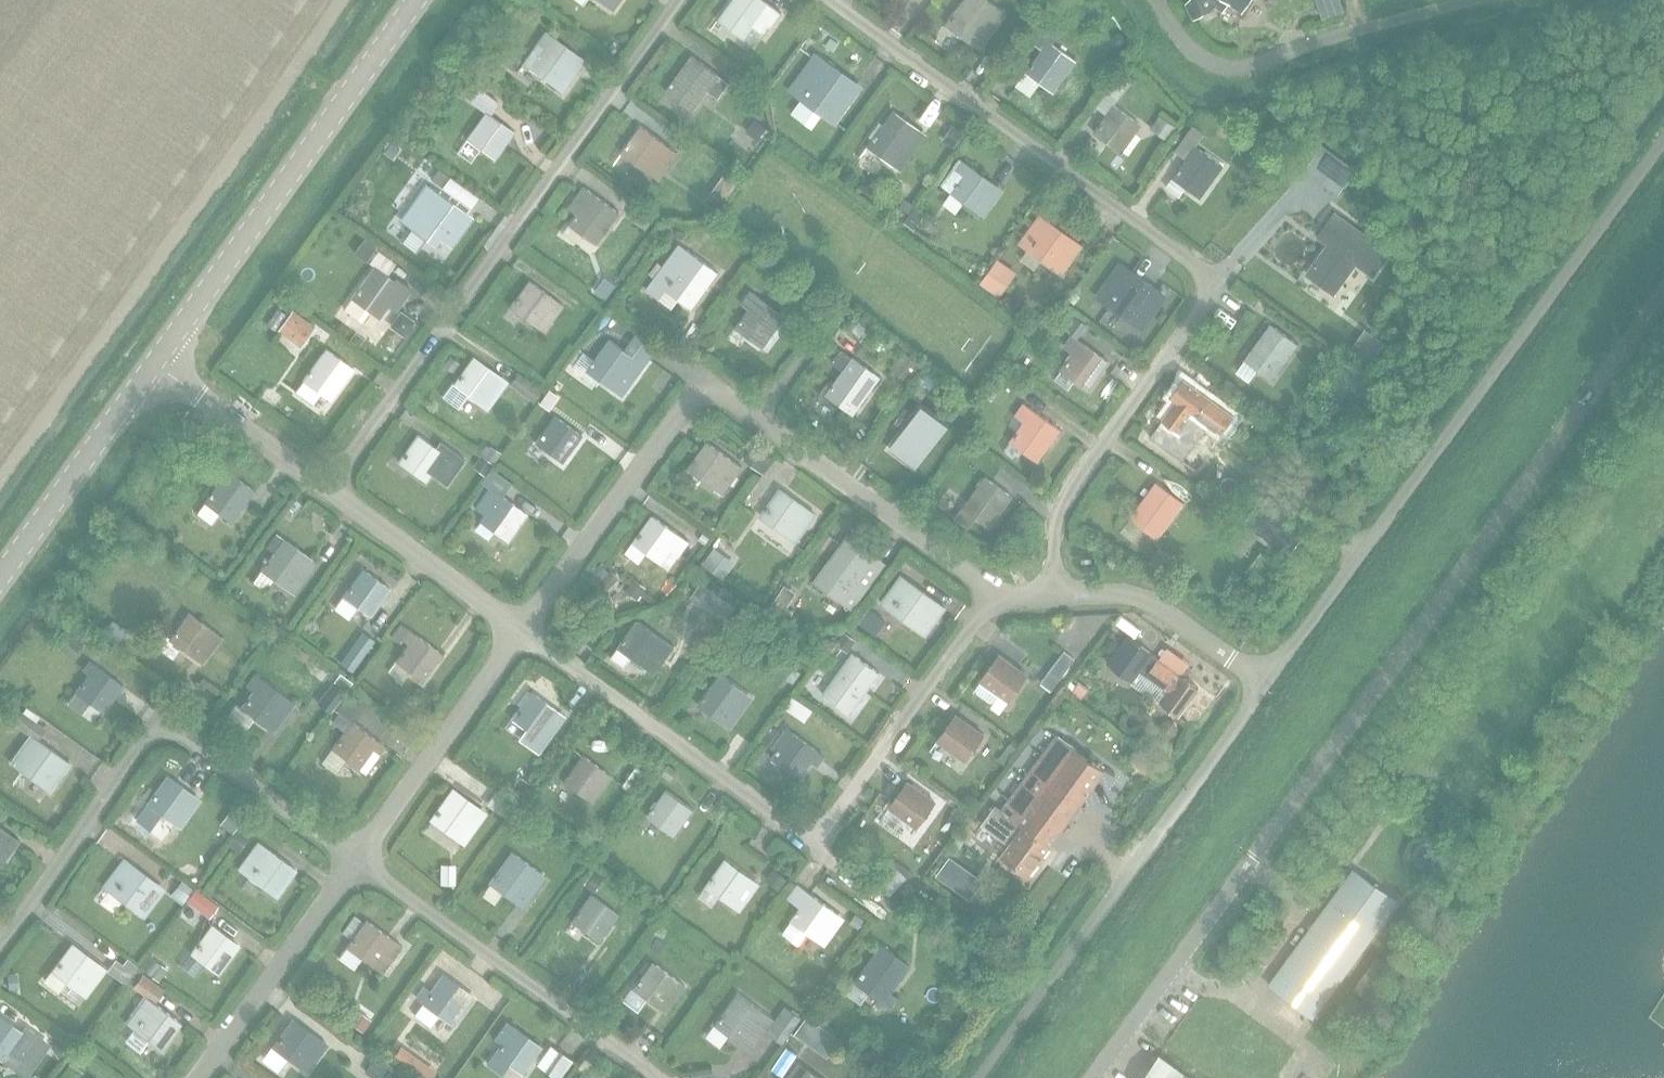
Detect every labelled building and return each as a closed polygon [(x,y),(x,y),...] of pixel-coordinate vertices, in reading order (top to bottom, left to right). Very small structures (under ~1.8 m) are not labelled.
[(766,12),(749,0),(733,0),(713,27),(740,47),(749,35),(761,43),(778,21),(766,12)] [(1000,8),(988,0),(965,0),(947,25),(974,44),(991,21),(998,27),(1007,13),(1000,8)] [(1219,8),(1226,0),(1184,0),(1183,1),(1192,19),(1216,6),(1219,8)] [(1076,59),(1053,42),(1059,33),(1042,21),(1029,40),(1042,49),(1041,51),(1026,71),(1053,91),(1076,59)] [(1114,32),(1112,37),(1114,42),(1119,44),(1124,42),(1126,37),(1124,32),(1119,30),(1114,32)] [(585,59),(579,55),(545,31),(522,62),(556,87),(565,73),(571,78),(585,59)] [(818,37),(822,44),(833,39),(829,32),(818,37)] [(693,55),(667,91),(694,111),(703,99),(714,107),(732,83),(720,75),(693,55)] [(828,63),(802,99),(829,119),(855,82),(828,63)] [(469,100),(485,111),(466,138),(493,158),(513,131),(490,114),(499,102),(478,88),(469,100)] [(933,112),(943,97),(932,89),(921,104),(933,112)] [(1114,104),(1095,131),(1122,151),(1141,124),(1114,104)] [(894,110),(867,146),(894,166),(921,129),(894,110)] [(1149,128),(1167,140),(1177,125),(1159,114),(1149,128)] [(754,118),(746,129),(757,138),(766,126),(754,118)] [(964,132),(952,124),(941,139),(953,147),(964,132)] [(642,125),(622,152),(650,172),(669,145),(642,125)] [(390,141),(383,151),(390,156),(397,146),(390,141)] [(1196,145),(1173,177),(1200,197),(1223,165),(1196,145)] [(956,212),(963,202),(977,212),(997,185),(963,160),(955,170),(952,168),(940,185),(951,192),(943,203),(956,212)] [(1345,161),(1326,187),(1338,196),(1356,170),(1345,161)] [(438,168),(430,179),(440,186),(448,175),(438,168)] [(426,184),(401,219),(435,244),(440,237),(445,240),(465,212),(426,184)] [(597,243),(620,211),(584,185),(574,199),(583,206),(570,223),(597,243)] [(903,222),(913,228),(923,215),(913,208),(903,222)] [(1335,293),(1357,263),(1374,275),(1390,252),(1335,212),(1319,235),(1329,243),(1307,273),(1335,293)] [(680,236),(677,221),(669,222),(671,238),(680,236)] [(1047,221),(1027,248),(1055,268),(1075,241),(1047,221)] [(570,224),(561,236),(575,247),(585,234),(570,224)] [(362,256),(371,244),(363,238),(354,251),(362,256)] [(665,289),(691,309),(718,273),(680,245),(663,268),(662,267),(646,290),(658,299),(665,289)] [(1110,258),(1122,256),(1121,246),(1109,248),(1110,258)] [(994,262),(980,280),(982,281),(1000,294),(1013,275),(994,262)] [(356,291),(344,308),(361,321),(369,310),(378,317),(401,285),(374,266),(356,291)] [(1132,272),(1109,304),(1136,323),(1159,291),(1132,272)] [(562,304),(530,281),(510,308),(511,309),(502,323),(514,332),(524,318),(537,327),(549,309),(556,314),(562,304)] [(596,282),(591,287),(601,294),(608,285),(602,281),(596,282)] [(749,308),(735,327),(763,347),(786,315),(752,291),(743,304),(749,308)] [(278,308),(266,324),(275,330),(286,314),(278,308)] [(400,309),(389,323),(404,334),(414,319),(400,309)] [(300,346),(314,327),(292,310),(277,330),(300,346)] [(1071,313),(1062,326),(1077,337),(1087,324),(1071,313)] [(1062,320),(1052,314),(1046,324),(1055,330),(1062,320)] [(853,316),(846,325),(859,335),(866,327),(853,316)] [(1271,323),(1245,359),(1273,379),(1299,343),(1271,323)] [(587,371),(614,390),(622,396),(657,347),(640,334),(633,344),(629,341),(623,349),(609,339),(587,371)] [(1074,353),(1063,369),(1089,388),(1109,362),(1073,336),(1065,347),(1074,353)] [(855,412),(880,377),(841,348),(831,362),(844,371),(833,385),(828,381),(818,394),(838,408),(841,403),(855,412)] [(351,368),(325,349),(294,390),(312,403),(319,393),(329,399),(351,368)] [(450,355),(442,365),(452,372),(459,362),(450,355)] [(474,358),(455,385),(451,383),(442,396),(457,406),(466,393),(481,404),(494,387),(500,391),(507,382),(474,358)] [(925,371),(918,381),(928,389),(936,379),(925,371)] [(1184,379),(1172,396),(1177,399),(1163,419),(1178,430),(1193,411),(1198,415),(1220,431),(1233,414),(1184,379)] [(981,423),(990,411),(979,403),(970,416),(981,423)] [(1060,429),(1033,410),(1024,403),(1015,416),(1024,422),(1010,441),(1037,461),(1060,429)] [(919,410),(890,449),(918,469),(946,430),(919,410)] [(555,415),(535,442),(562,462),(582,435),(555,415)] [(440,442),(435,449),(418,436),(398,463),(425,483),(437,466),(452,476),(445,486),(446,487),(465,461),(440,442)] [(743,469),(735,462),(707,442),(687,470),(715,490),(728,472),(736,478),(743,469)] [(976,448),(967,442),(959,453),(968,459),(976,448)] [(493,462),(498,455),(487,448),(483,455),(493,462)] [(763,474),(772,462),(752,448),(743,459),(763,474)] [(483,475),(492,463),(482,456),(481,457),(480,456),(473,463),(476,465),(474,467),(483,475)] [(491,467),(481,482),(488,487),(488,486),(501,495),(511,482),(491,467)] [(227,473),(205,503),(218,512),(232,523),(254,493),(227,473)] [(985,477),(963,508),(989,527),(1012,496),(985,477)] [(1143,528),(1157,538),(1183,501),(1156,481),(1130,518),(1121,530),(1134,541),(1143,528)] [(488,487),(473,506),(484,514),(479,521),(506,541),(526,514),(501,495),(488,486),(488,487)] [(815,515),(807,509),(780,490),(760,517),(788,536),(800,519),(808,525),(815,515)] [(1263,495),(1245,521),(1291,552),(1308,526),(1263,495)] [(218,512),(205,503),(198,511),(211,521),(218,512)] [(688,542),(681,537),(653,517),(626,553),(638,562),(645,553),(668,570),(688,542)] [(259,570),(287,591),(303,570),(309,574),(317,565),(310,560),(310,558),(277,534),(267,548),(272,552),(259,570)] [(878,572),(868,565),(873,558),(846,538),(813,583),(841,603),(851,589),(861,597),(878,572)] [(723,578),(735,562),(714,547),(702,563),(723,578)] [(606,591),(619,577),(611,570),(609,571),(601,564),(594,570),(602,578),(598,583),(606,591)] [(364,570),(344,596),(371,616),(390,589),(364,570)] [(945,608),(909,583),(900,577),(890,591),(899,597),(890,610),(925,636),(945,608)] [(632,580),(625,589),(637,599),(644,589),(632,580)] [(708,585),(698,600),(726,619),(736,605),(708,585)] [(1074,633),(1084,611),(1075,607),(1065,628),(1074,633)] [(858,623),(875,635),(885,620),(868,608),(858,623)] [(189,614),(169,640),(196,660),(209,643),(215,647),(221,639),(215,634),(189,614)] [(126,631),(112,620),(101,634),(116,645),(126,631)] [(632,657),(647,668),(666,641),(639,621),(612,658),(624,667),(632,657)] [(408,631),(409,629),(400,623),(391,636),(399,642),(403,638),(409,643),(395,661),(423,681),(442,654),(415,635),(414,636),(408,631)] [(85,639),(68,625),(58,638),(76,651),(85,639)] [(691,641),(699,652),(718,638),(709,627),(691,641)] [(845,630),(831,648),(837,653),(842,646),(848,650),(856,638),(845,630)] [(351,671),(375,640),(362,631),(350,647),(351,648),(339,663),(351,671)] [(1198,687),(1158,657),(1127,634),(1107,662),(1131,680),(1138,671),(1164,690),(1162,693),(1165,696),(1160,702),(1178,715),(1198,687)] [(307,654),(286,639),(280,646),(301,662),(307,654)] [(1064,651),(1042,682),(1052,688),(1074,659),(1064,651)] [(852,654),(833,681),(860,700),(879,674),(852,654)] [(995,700),(1000,693),(1008,699),(1026,674),(999,654),(981,679),(976,687),(977,692),(989,701),(995,700)] [(89,674),(75,692),(103,712),(123,685),(90,660),(83,670),(89,674)] [(786,660),(778,671),(791,681),(799,670),(786,660)] [(352,682),(339,672),(316,703),(329,713),(352,682)] [(748,694),(721,674),(699,706),(726,725),(748,694)] [(287,700),(260,681),(260,682),(254,677),(247,686),(253,691),(241,708),(268,727),(287,700)] [(1079,682),(1071,692),(1081,700),(1089,689),(1079,682)] [(347,691),(334,708),(351,721),(364,704),(347,691)] [(524,727),(539,739),(559,713),(531,693),(505,729),(516,738),(524,727)] [(784,707),(805,721),(813,709),(792,695),(784,707)] [(12,723),(37,739),(45,727),(36,721),(39,716),(26,707),(23,712),(21,710),(12,723)] [(779,713),(773,722),(780,727),(786,718),(779,713)] [(955,714),(938,739),(965,759),(983,734),(955,714)] [(351,722),(331,749),(358,769),(378,742),(362,731),(366,726),(354,718),(351,722)] [(1161,723),(1160,730),(1164,735),(1171,737),(1176,733),(1177,726),(1173,721),(1167,720),(1161,723)] [(589,736),(607,741),(611,728),(593,723),(589,736)] [(391,733),(405,743),(411,735),(397,725),(391,733)] [(771,725),(761,739),(769,745),(779,731),(771,725)] [(730,745),(742,753),(752,741),(740,732),(730,745)] [(819,752),(792,733),(773,759),(800,778),(812,761),(819,766),(825,757),(819,752)] [(49,792),(50,790),(70,763),(42,743),(28,734),(8,763),(21,770),(49,792)] [(1027,874),(1105,769),(1057,734),(1002,808),(996,804),(982,823),(1009,843),(1001,855),(1027,874)] [(1013,739),(997,759),(1005,765),(1021,745),(1013,739)] [(582,755),(563,783),(590,802),(609,775),(582,755)] [(677,770),(668,764),(661,774),(670,780),(677,770)] [(630,773),(624,782),(631,788),(638,778),(630,773)] [(148,804),(137,820),(150,830),(162,814),(175,824),(196,797),(169,777),(148,804)] [(512,778),(508,784),(517,791),(521,784),(512,778)] [(897,832),(907,818),(917,825),(935,801),(907,781),(889,806),(879,820),(897,832)] [(452,790),(430,820),(457,840),(479,809),(452,790)] [(666,790),(647,817),(676,838),(695,811),(666,790)] [(955,826),(966,810),(958,804),(946,820),(955,826)] [(221,820),(219,822),(232,831),(242,817),(230,808),(221,820)] [(524,835),(532,824),(519,814),(510,825),(524,835)] [(248,818),(241,828),(250,834),(257,824),(248,818)] [(17,841),(0,828),(0,858),(3,860),(17,841)] [(238,852),(248,838),(237,830),(227,843),(238,852)] [(296,870),(269,850),(258,842),(238,869),(276,897),(296,870)] [(512,853),(490,884),(518,904),(540,873),(512,853)] [(124,860),(104,886),(139,912),(159,886),(124,860)] [(726,860),(707,886),(734,906),(753,879),(726,860)] [(890,895),(907,877),(889,861),(872,879),(890,895)] [(947,862),(940,871),(943,873),(941,876),(953,886),(962,875),(947,862)] [(440,864),(440,884),(455,884),(455,864),(440,864)] [(773,868),(765,879),(779,890),(787,879),(773,868)] [(1353,871),(1270,984),(1312,1016),(1395,903),(1353,871)] [(593,891),(601,878),(593,873),(585,886),(593,891)] [(169,896),(181,905),(194,889),(181,880),(169,896)] [(921,893),(927,903),(946,892),(940,881),(921,893)] [(839,914),(811,894),(797,884),(787,897),(801,907),(791,920),(782,933),(798,944),(807,932),(819,941),(839,914)] [(186,902),(208,918),(217,907),(194,890),(186,902)] [(591,895),(572,921),(599,941),(618,914),(591,895)] [(855,912),(850,922),(859,927),(864,918),(855,912)] [(367,921),(365,923),(353,916),(342,933),(353,940),(348,947),(374,967),(382,955),(391,961),(402,947),(367,921)] [(210,927),(191,952),(219,973),(238,947),(210,927)] [(658,952),(668,937),(659,931),(649,946),(658,952)] [(72,945),(53,972),(80,992),(99,965),(72,945)] [(868,990),(884,1002),(910,965),(884,946),(857,982),(855,981),(847,993),(860,1002),(868,990)] [(158,981),(167,969),(147,954),(138,966),(158,981)] [(125,984),(138,967),(126,958),(122,964),(115,959),(106,970),(125,984)] [(652,962),(632,989),(659,1009),(679,981),(652,962)] [(12,974),(4,984),(15,992),(23,982),(12,974)] [(143,974),(133,987),(154,1003),(164,990),(143,974)] [(424,1003),(415,1016),(431,1027),(440,1015),(451,1023),(471,996),(444,976),(431,994),(423,988),(416,998),(424,1003)] [(767,1031),(775,1019),(738,993),(716,1026),(743,1045),(758,1024),(767,1031)] [(144,995),(124,1022),(161,1049),(180,1023),(144,995)] [(354,1008),(347,1019),(362,1030),(370,1020),(354,1008)] [(802,1017),(789,1008),(773,1031),(785,1040),(802,1017)] [(810,1013),(796,1031),(824,1051),(837,1033),(810,1013)] [(0,1016),(0,1057),(13,1067),(15,1069),(38,1037),(28,1030),(25,1035),(0,1016)] [(326,1045),(320,1040),(294,1020),(274,1046),(300,1067),(313,1050),(320,1054),(326,1045)] [(541,1047),(514,1027),(508,1023),(495,1040),(501,1045),(487,1064),(501,1074),(508,1064),(521,1074),(541,1047)] [(550,1057),(562,1036),(553,1030),(541,1052),(550,1057)] [(63,1038),(51,1045),(59,1058),(70,1051),(63,1038)] [(414,1051),(406,1062),(417,1070),(425,1059),(414,1051)] [(545,1072),(554,1077),(559,1077),(572,1061),(559,1052),(545,1072)] [(1160,1055),(1144,1077),(1191,1077),(1160,1055)] [(75,1068),(82,1073),(89,1064),(81,1058),(75,1068)] [(372,1077),(379,1077),(386,1069),(372,1058),(363,1071),(372,1077)] [(800,1062),(788,1077),(822,1077),(800,1062)]
